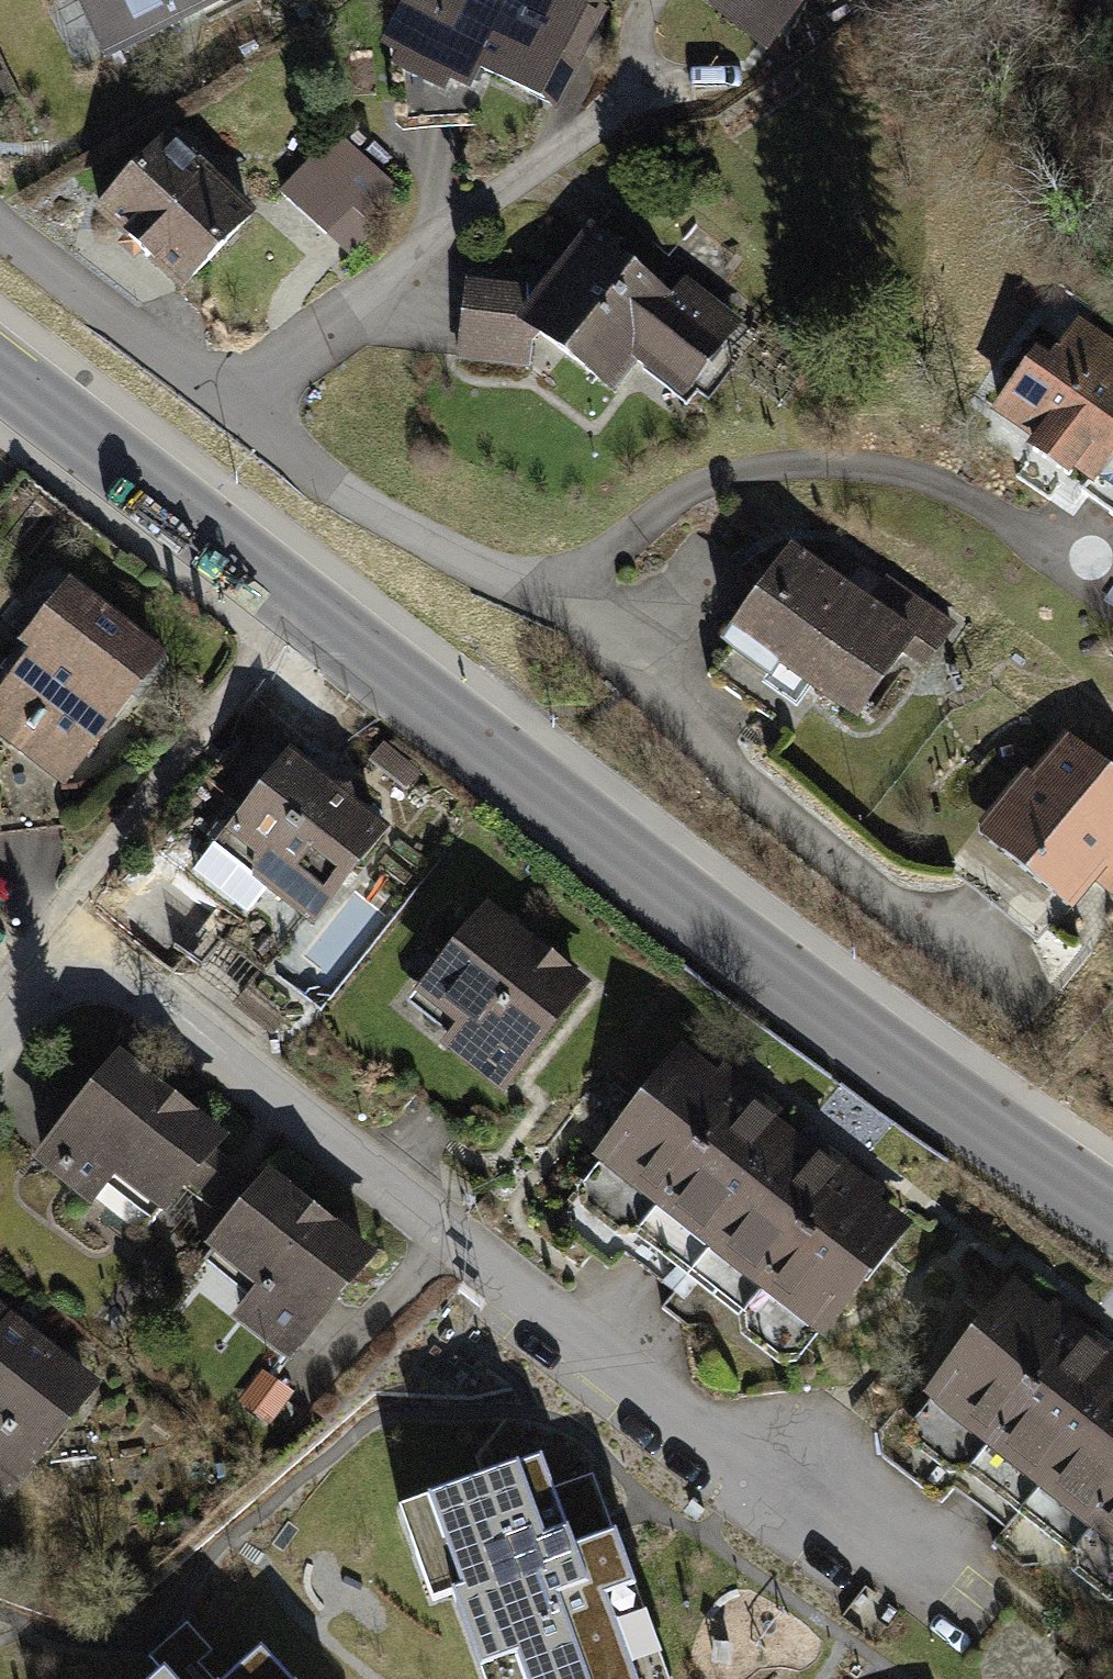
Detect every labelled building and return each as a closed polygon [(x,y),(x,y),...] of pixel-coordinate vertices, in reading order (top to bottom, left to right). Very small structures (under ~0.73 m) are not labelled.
[(107,54),(213,0),(80,0),(107,54)] [(590,7),(577,0),(454,0),(446,17),(413,0),(392,41),(469,80),(476,66),(553,105),(580,52),(570,47),(590,7)] [(736,8),(734,11),(763,31),(785,0),(725,0),(736,8)] [(393,185),(337,134),(282,193),(324,232),(349,206),(362,218),(393,185)] [(249,216),(168,140),(100,212),(181,288),(249,216)] [(640,270),(593,234),(554,285),(551,282),(539,298),(531,291),(467,284),(458,354),(526,362),(528,342),(538,331),(609,386),(640,348),(685,384),(718,342),(705,331),(720,312),(684,285),(669,304),(635,277),(640,270)] [(1074,333),(1044,376),(1031,366),(1000,410),(1042,438),(1034,449),(1068,473),(1075,462),(1093,474),(1080,492),(1112,514),(1112,360),(1074,333)] [(792,555),(707,675),(771,719),(801,677),(855,715),(929,610),(887,581),(869,608),(840,588),(857,565),(835,550),(819,573),(792,555)] [(67,771),(155,659),(69,591),(31,639),(40,648),(3,696),(23,712),(25,731),(22,736),(67,771)] [(1065,745),(1009,813),(1012,836),(1080,890),(1103,861),(1112,868),(1112,783),(1065,745)] [(328,794),(290,764),(239,829),(232,823),(195,871),(245,910),(269,879),(313,913),(377,832),(347,809),(346,791),(328,794)] [(577,987),(487,917),(450,962),(444,958),(419,989),(465,1025),(454,1039),(504,1079),(577,987)] [(217,1142),(117,1063),(43,1157),(92,1196),(116,1166),(166,1205),(217,1142)] [(719,1091),(684,1063),(585,1189),(620,1216),(719,1091)] [(725,1095),(719,1091),(620,1216),(655,1244),(754,1118),(750,1115),(761,1101),(736,1081),(725,1095)] [(789,1146),(754,1118),(655,1244),(690,1271),(789,1146)] [(824,1173),(789,1146),(690,1271),(725,1299),(824,1173)] [(828,1177),(824,1173),(725,1299),(760,1326),(859,1201),(854,1197),(865,1183),(839,1163),(828,1177)] [(366,1259),(267,1181),(217,1245),(266,1284),(242,1314),(291,1353),(366,1259)] [(894,1228),(859,1201),(760,1326),(795,1354),(894,1228)] [(1051,1326),(1017,1299),(917,1425),(951,1452),(1051,1326)] [(1056,1330),(1051,1326),(951,1452),(986,1480),(1086,1354),(1081,1350),(1092,1337),(1066,1317),(1056,1330)] [(0,1320),(0,1488),(3,1490),(85,1387),(0,1320)] [(1086,1354),(986,1480),(1021,1507),(1112,1391),(1112,1375),(1086,1354)] [(1021,1507),(1056,1535),(1112,1463),(1112,1391),(1021,1507)] [(399,1507),(414,1551),(444,1541),(461,1589),(452,1592),(484,1678),(636,1678),(664,1668),(615,1532),(573,1547),(541,1456),(399,1507)] [(1056,1535),(1090,1562),(1112,1534),(1112,1463),(1056,1535)] [(1090,1562),(1112,1580),(1112,1534),(1090,1562)] [(260,1647),(225,1678),(289,1678),(260,1647)] [(164,1671),(155,1678),(171,1678),(164,1671)]
